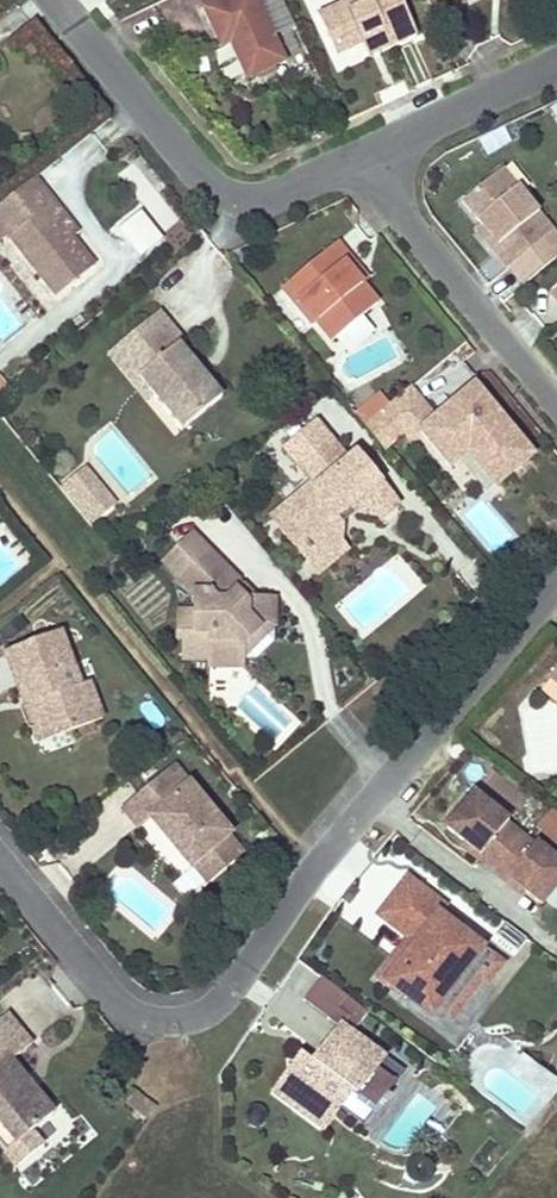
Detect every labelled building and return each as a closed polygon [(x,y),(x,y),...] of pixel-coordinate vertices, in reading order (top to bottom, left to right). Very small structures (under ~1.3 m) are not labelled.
[(222,45),(231,41),(249,76),(285,59),(274,36),(256,0),(198,0),(222,45)] [(274,36),(295,25),(282,0),(256,0),(274,36)] [(363,43),(386,33),(392,44),(392,46),(416,36),(400,0),(350,0),(320,14),(339,54),(363,43)] [(386,33),(363,43),(369,54),(392,44),(386,33)] [(482,225),(491,236),(484,242),(506,269),(510,266),(522,281),(556,252),(556,237),(501,169),(463,201),(482,225)] [(9,231),(61,295),(97,266),(73,237),(50,209),(56,204),(34,178),(0,206),(0,239),(9,231)] [(56,204),(50,209),(73,237),(79,232),(56,204)] [(140,259),(165,239),(141,208),(116,227),(140,259)] [(482,225),(475,231),(484,242),(491,236),(482,225)] [(361,285),(342,262),(348,258),(335,242),(280,289),(312,326),(316,323),(331,341),(376,304),(361,285)] [(348,258),(342,262),(361,285),(367,280),(348,258)] [(161,315),(123,346),(147,376),(139,383),(152,399),(182,435),(223,401),(206,380),(203,382),(192,370),(195,367),(180,349),(186,345),(161,315)] [(147,376),(123,346),(105,361),(144,407),(152,399),(139,383),(147,376)] [(206,380),(195,367),(192,370),(203,382),(206,380)] [(0,379),(0,400),(10,391),(0,379)] [(430,413),(410,388),(390,404),(411,430),(430,413)] [(448,469),(460,459),(465,455),(484,477),(493,487),(529,458),(472,389),(419,434),(448,469)] [(383,396),(357,417),(364,425),(390,404),(383,396)] [(390,404),(364,425),(385,451),(411,430),(390,404)] [(305,508),(281,529),(300,552),(305,548),(310,553),(314,550),(333,552),(344,542),(345,525),(341,520),(353,511),(357,516),(378,515),(381,519),(399,505),(355,451),(348,457),(319,423),(285,449),(314,485),(297,499),(305,508)] [(465,455),(460,459),(479,481),(484,477),(465,455)] [(100,487),(86,470),(73,481),(87,498),(100,487)] [(116,507),(100,487),(87,498),(73,481),(68,486),(98,522),(116,507)] [(98,522),(68,486),(62,490),(92,526),(98,522)] [(297,499),(272,519),(281,529),(305,508),(297,499)] [(341,520),(345,525),(357,516),(353,511),(341,520)] [(168,571),(181,584),(211,555),(197,541),(168,571)] [(305,548),(300,552),(319,575),(351,550),(344,542),(333,552),(314,550),(310,553),(305,548)] [(211,555),(181,584),(197,600),(198,620),(178,620),(178,645),(185,645),(185,667),(211,667),(211,675),(242,675),(242,668),(242,650),(261,630),(282,630),(285,627),(285,603),(259,603),(254,607),(248,601),(244,589),(211,555)] [(259,603),(244,589),(248,601),(254,607),(259,603)] [(242,650),(242,668),(267,668),(267,645),(282,630),(261,630),(242,650)] [(6,658),(24,702),(29,699),(39,725),(35,726),(29,729),(37,750),(41,748),(60,740),(80,750),(111,736),(97,701),(88,705),(60,636),(6,658)] [(556,683),(556,664),(548,675),(556,683)] [(29,699),(24,702),(35,726),(39,725),(29,699)] [(60,740),(41,748),(47,763),(80,750),(60,740)] [(178,771),(150,795),(167,814),(153,825),(197,876),(201,874),(214,890),(249,860),(235,844),(239,841),(178,771)] [(534,842),(532,844),(505,822),(507,820),(473,793),(445,827),(479,854),(481,852),(508,873),(506,876),(540,904),(556,883),(556,861),(534,842)] [(167,814),(150,795),(126,815),(143,834),(153,825),(167,814)] [(554,811),(539,828),(556,845),(556,814),(554,811)] [(435,1009),(443,1015),(473,976),(465,970),(482,948),(438,913),(443,906),(405,876),(376,914),(412,943),(400,960),(394,955),(377,977),(403,998),(410,989),(435,1009)] [(485,985),(501,963),(482,948),(465,970),(473,976),(443,1015),(450,1020),(480,981),(485,985)] [(356,1025),(334,1008),(344,995),(319,976),(301,999),(337,1027),(339,1025),(350,1033),(356,1025)] [(435,1009),(410,989),(403,998),(428,1017),(435,1009)] [(365,1012),(344,995),(334,1008),(356,1025),(365,1012)] [(0,1026),(0,1131),(16,1150),(9,1157),(21,1172),(48,1149),(36,1135),(58,1117),(14,1065),(34,1048),(9,1018),(0,1026)] [(393,1082),(369,1065),(378,1054),(350,1033),(339,1025),(337,1027),(318,1052),(321,1055),(314,1064),(300,1053),(271,1092),(321,1130),(350,1092),(373,1109),(393,1082)] [(524,1054),(514,1066),(554,1097),(556,1093),(556,1079),(524,1054)] [(154,1108),(129,1091),(122,1101),(147,1119),(154,1108)] [(434,1141),(458,1110),(444,1099),(419,1130),(434,1141)]
